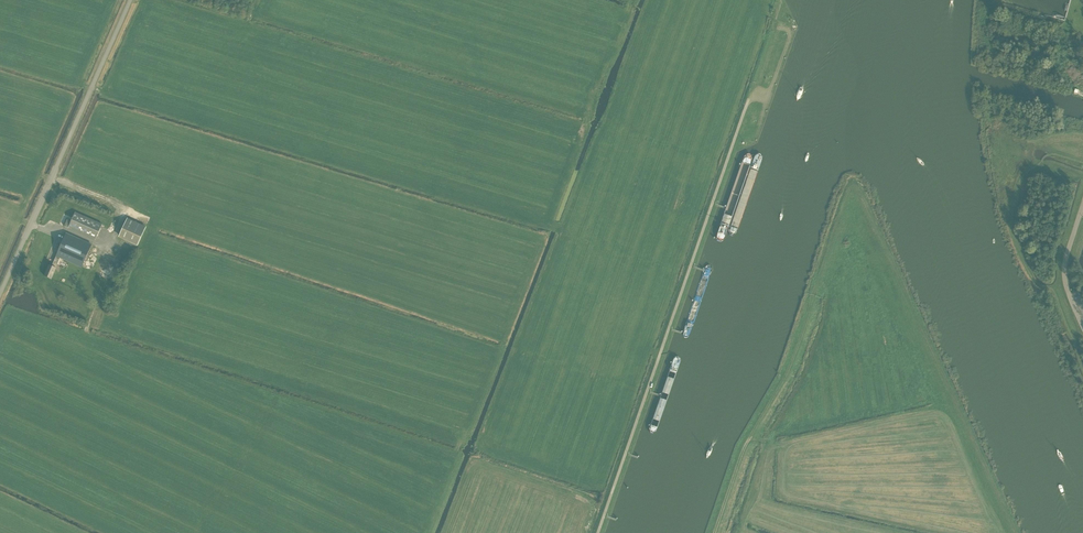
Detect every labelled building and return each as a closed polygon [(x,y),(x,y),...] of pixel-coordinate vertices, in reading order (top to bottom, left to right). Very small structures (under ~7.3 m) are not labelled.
[(95,240),(102,224),(75,212),(71,221),(67,219),(64,226),(95,240)] [(146,227),(127,218),(119,235),(138,244),(146,227)] [(82,267),(92,245),(66,233),(56,256),(52,266),(49,265),(44,276),(51,279),(56,268),(60,258),(82,267)] [(122,245),(109,240),(106,248),(120,254),(122,250),(121,250),(122,245)]
